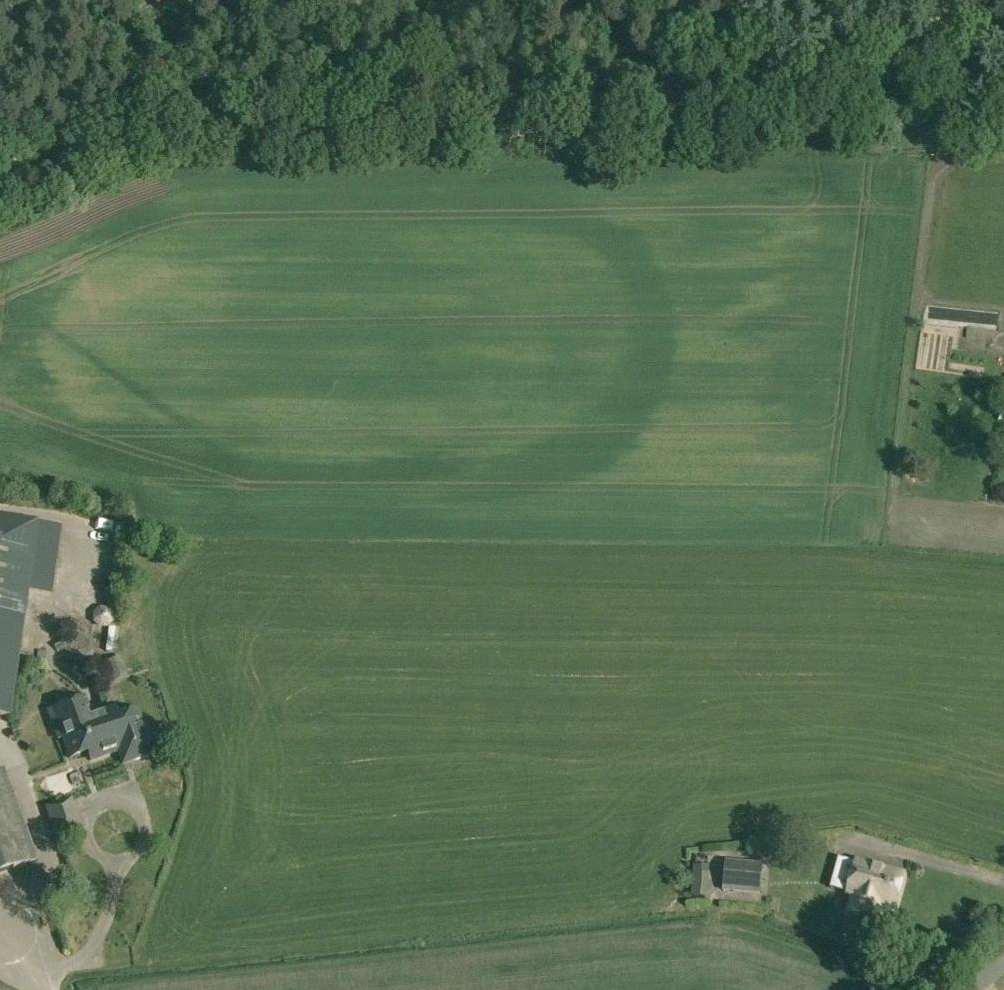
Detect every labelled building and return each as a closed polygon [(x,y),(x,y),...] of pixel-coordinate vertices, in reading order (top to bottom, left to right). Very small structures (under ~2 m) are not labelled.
[(0,517),(0,715),(9,716),(37,522),(0,517)] [(152,754),(147,740),(136,710),(116,717),(113,709),(90,718),(84,703),(66,709),(72,724),(59,729),(70,759),(87,753),(90,761),(104,756),(118,751),(123,764),(152,754)] [(35,861),(3,770),(0,771),(0,873),(35,861)] [(844,885),(853,857),(844,854),(835,882),(844,885)] [(724,891),(760,895),(764,865),(726,861),(724,891)] [(857,863),(848,895),(853,897),(849,912),(877,920),(881,905),(895,908),(904,876),(857,863)] [(707,898),(709,874),(708,874),(708,866),(694,866),(692,898),(707,898)]
